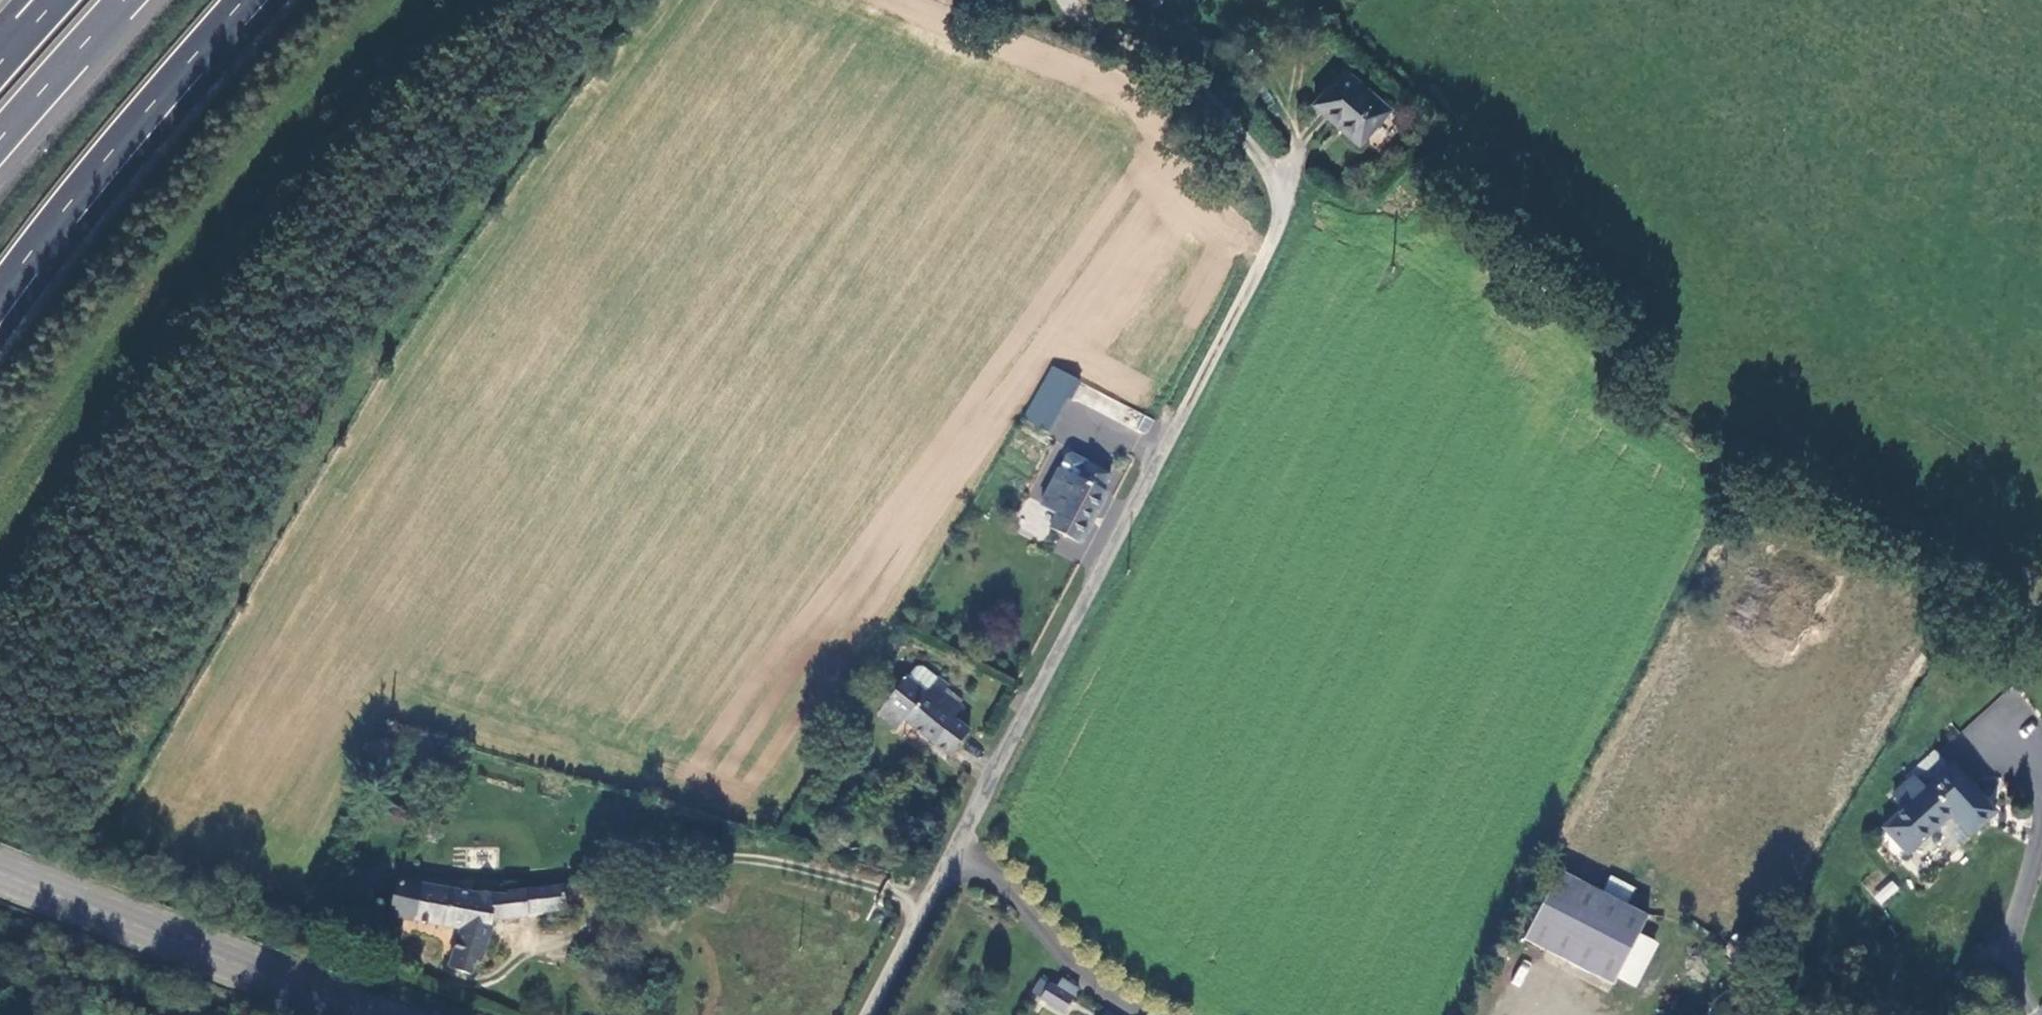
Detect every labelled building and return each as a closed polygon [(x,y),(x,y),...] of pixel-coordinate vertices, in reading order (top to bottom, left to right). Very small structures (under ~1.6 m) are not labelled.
[(1313,104),(1358,144),(1389,110),(1344,70),(1313,104)] [(1066,401),(1075,382),(1047,368),(1038,386),(1066,401)] [(1066,401),(1038,386),(1020,421),(1048,436),(1066,401)] [(1047,529),(1076,546),(1102,498),(1099,497),(1107,481),(1085,468),(1076,482),(1059,473),(1039,506),(1056,515),(1047,529)] [(924,669),(918,670),(909,681),(926,696),(938,681),(924,669)] [(962,710),(944,695),(949,690),(938,681),(926,696),(909,681),(907,680),(878,715),(896,730),(902,722),(947,759),(967,735),(952,722),(962,710)] [(1989,815),(1950,771),(1884,831),(1905,854),(1947,817),(1965,837),(1989,815)] [(1525,939),(1615,985),(1649,918),(1558,871),(1525,939)] [(1891,880),(1872,894),(1880,904),(1899,890),(1891,880)] [(492,900),(397,884),(391,918),(464,934),(452,970),(473,976),(479,963),(485,964),(498,920),(534,920),(534,914),(571,910),(570,889),(505,894),(505,898),(492,900)] [(1053,995),(1046,991),(1036,1006),(1050,1014),(1063,1014),(1069,1006),(1053,995)]
